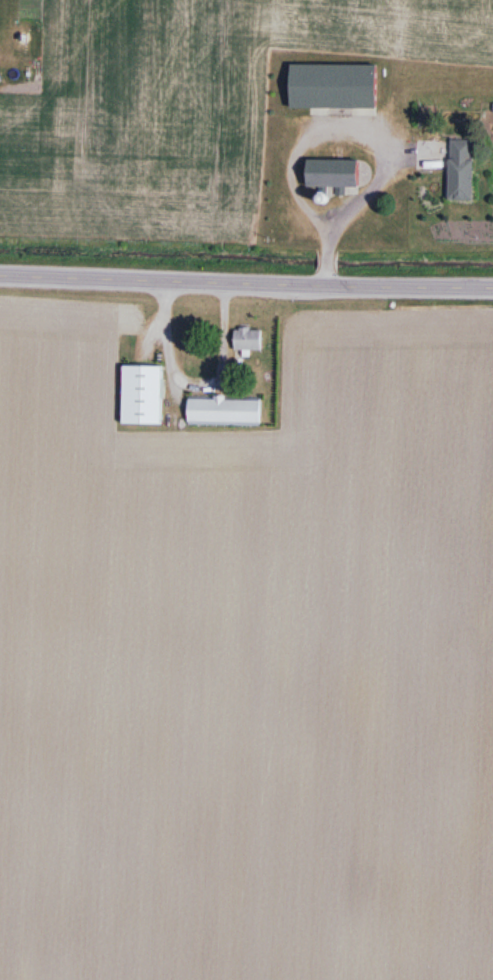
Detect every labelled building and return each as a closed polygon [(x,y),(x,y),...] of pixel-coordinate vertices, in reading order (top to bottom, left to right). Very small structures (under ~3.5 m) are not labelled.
[(290,66),(290,110),(377,110),(377,66),(290,66)] [(474,201),(474,140),(449,140),(449,201),(474,201)] [(307,188),(359,188),(359,160),(307,160),(307,188)] [(262,351),(262,330),(235,330),(235,351),(262,351)] [(123,367),(123,425),(163,425),(163,367),(123,367)] [(261,424),(261,400),(189,399),(189,423),(261,424)]
